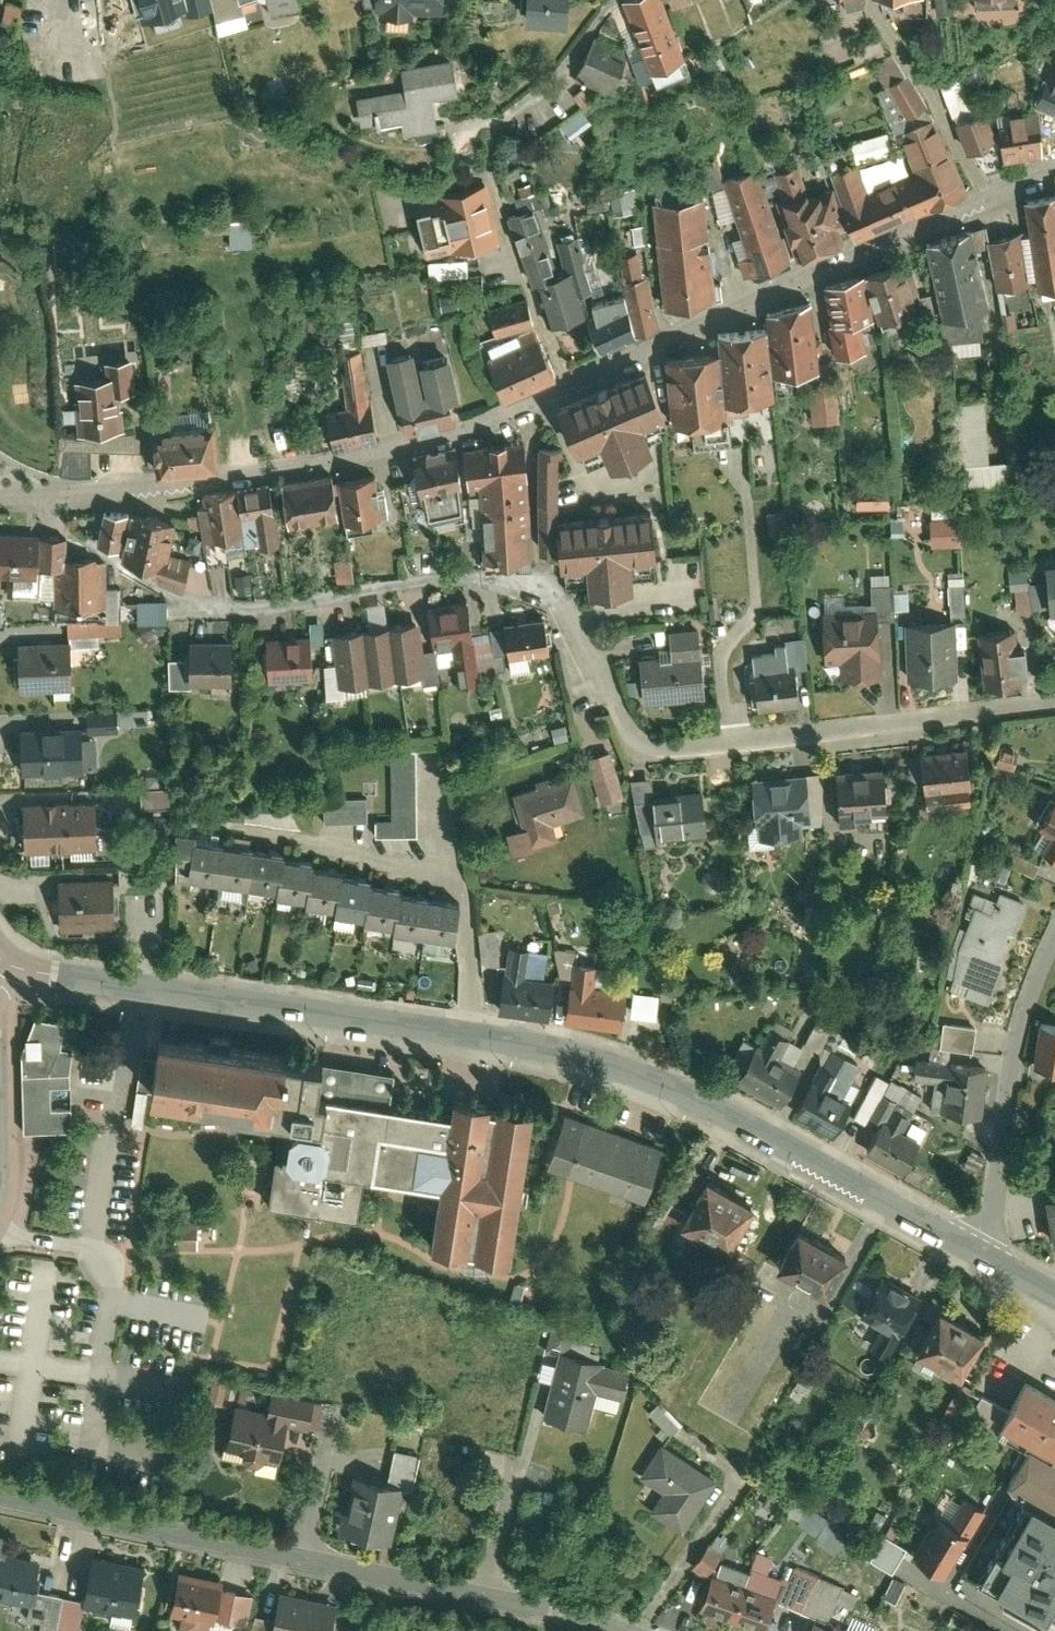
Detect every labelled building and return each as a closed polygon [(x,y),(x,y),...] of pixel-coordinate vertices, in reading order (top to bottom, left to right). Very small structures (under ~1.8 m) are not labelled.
[(0,16),(0,21),(17,26),(24,0),(5,0),(0,16)] [(212,13),(238,6),(236,0),(209,0),(212,13)] [(519,8),(561,10),(562,0),(519,0),(519,8)] [(660,0),(622,0),(643,61),(677,49),(660,0)] [(569,74),(604,90),(624,47),(589,31),(569,74)] [(455,74),(451,44),(403,52),(406,70),(358,78),(362,105),(378,103),(379,108),(403,104),(405,116),(439,111),(434,77),(455,74)] [(1030,96),(1054,107),(1054,50),(1051,48),(1030,96)] [(923,98),(903,66),(881,79),(901,111),(923,98)] [(953,110),(966,142),(989,132),(976,101),(953,110)] [(992,121),(997,156),(1039,151),(1032,104),(1001,109),(1002,119),(992,121)] [(848,237),(963,189),(933,118),(926,121),(924,114),(899,124),(902,131),(894,134),(909,169),(862,189),(850,158),(825,169),(838,199),(833,201),(848,237)] [(849,133),(856,154),(893,143),(886,122),(849,133)] [(686,164),(687,173),(689,190),(702,189),(708,187),(700,166),(698,160),(686,164)] [(713,161),(700,166),(708,187),(720,182),(718,176),(713,161)] [(795,161),(771,168),(782,208),(776,210),(785,241),(790,240),(794,255),(839,240),(833,221),(837,219),(824,179),(817,182),(816,178),(802,182),(795,161)] [(734,253),(741,273),(786,255),(753,167),(751,163),(718,176),(720,182),(742,250),(734,253)] [(647,178),(649,194),(643,195),(656,303),(717,296),(715,276),(707,277),(697,197),(690,198),(689,190),(687,173),(647,178)] [(524,177),(513,180),(517,192),(528,189),(524,177)] [(600,180),(565,188),(569,205),(589,200),(591,206),(606,203),(600,180)] [(492,227),(483,185),(477,186),(476,181),(439,189),(440,194),(412,200),(416,222),(422,250),(477,239),(476,230),(492,227)] [(630,183),(604,186),(607,207),(628,205),(627,201),(632,200),(630,183)] [(1018,195),(1023,227),(1031,280),(1032,283),(1034,283),(1035,292),(1054,289),(1054,186),(1050,187),(1018,195)] [(532,201),(501,213),(526,279),(530,277),(557,267),(532,201)] [(249,238),(248,210),(226,211),(228,239),(249,238)] [(936,314),(940,313),(941,349),(975,348),(974,304),(987,301),(983,287),(991,286),(982,233),(981,222),(967,225),(918,240),(936,314)] [(1031,280),(1023,227),(982,233),(991,286),(1031,280)] [(585,282),(581,266),(592,263),(588,245),(576,248),(571,230),(552,236),(560,266),(557,267),(530,277),(542,320),(582,309),(575,285),(585,282)] [(633,247),(612,252),(630,330),(655,324),(643,272),(639,273),(633,247)] [(464,272),(463,255),(424,257),(425,274),(464,272)] [(901,267),(898,257),(858,271),(871,312),(873,317),(913,303),(907,286),(915,284),(908,264),(901,267)] [(871,312),(858,271),(817,280),(827,351),(860,344),(854,316),(871,312)] [(618,288),(586,296),(592,323),(586,326),(597,347),(630,330),(623,311),(618,288)] [(522,293),(483,303),(491,331),(529,321),(522,293)] [(813,365),(806,301),(758,307),(760,322),(766,370),(813,365)] [(766,370),(760,322),(711,327),(713,347),(718,397),(744,395),(746,410),(770,407),(766,370)] [(475,340),(500,398),(552,376),(529,323),(513,329),(516,335),(504,340),(499,329),(475,340)] [(357,343),(382,341),(381,328),(356,330),(357,343)] [(361,398),(355,345),(335,347),(341,401),(319,405),(325,443),(372,435),(366,397),(361,398)] [(406,347),(383,352),(400,431),(452,420),(446,394),(454,392),(444,350),(413,357),(420,385),(414,386),(406,347)] [(718,397),(713,347),(658,352),(665,418),(683,416),(687,447),(723,443),(718,397)] [(103,371),(68,374),(74,427),(121,423),(117,386),(130,385),(127,354),(102,356),(103,371)] [(640,363),(550,402),(570,450),(593,440),(604,464),(647,445),(636,421),(660,410),(640,363)] [(808,380),(809,416),(839,414),(837,379),(808,380)] [(979,394),(948,396),(954,495),(1012,491),(1010,458),(983,460),(979,394)] [(159,466),(219,458),(214,412),(203,413),(203,411),(162,416),(162,418),(153,419),(159,466)] [(528,556),(524,476),(520,433),(459,439),(464,482),(475,481),(478,558),(528,556)] [(458,477),(452,447),(441,449),(440,444),(419,448),(420,453),(409,455),(415,485),(418,485),(422,507),(460,499),(456,477),(458,477)] [(551,444),(533,444),(534,546),(553,546),(550,513),(551,444)] [(335,514),(327,469),(277,478),(285,523),(335,514)] [(378,513),(370,471),(331,477),(339,520),(340,520),(342,532),(361,528),(359,516),(378,513)] [(234,497),(240,531),(242,541),(277,536),(268,480),(238,485),(240,496),(234,497)] [(240,496),(238,485),(198,491),(200,503),(192,504),(198,538),(240,531),(234,497),(240,496)] [(156,563),(153,575),(184,583),(192,553),(170,547),(177,518),(106,499),(96,536),(122,542),(119,553),(156,563)] [(652,553),(648,504),(550,513),(553,546),(555,561),(582,559),(584,587),(628,583),(625,556),(652,553)] [(931,542),(961,541),(959,506),(929,507),(931,542)] [(0,530),(0,574),(33,575),(33,564),(54,565),(53,606),(100,608),(101,584),(102,560),(91,560),(91,557),(61,556),(62,535),(34,535),(34,531),(0,530)] [(1039,563),(1044,610),(1054,609),(1054,561),(1039,563)] [(1027,613),(1023,568),(1002,570),(1004,592),(1010,592),(1012,614),(1027,613)] [(859,612),(817,615),(820,663),(835,662),(836,677),(877,674),(873,620),(890,619),(890,611),(888,592),(888,582),(866,583),(868,602),(858,603),(859,612)] [(958,583),(944,584),(945,608),(960,607),(958,583)] [(100,608),(100,617),(121,617),(120,599),(121,585),(101,584),(100,608)] [(904,591),(888,592),(890,611),(905,610),(904,591)] [(133,599),(120,599),(121,617),(134,617),(134,619),(163,618),(162,600),(133,601),(133,599)] [(468,602),(430,607),(437,662),(457,659),(460,676),(478,674),(468,602)] [(902,622),(905,680),(952,677),(950,641),(963,640),(962,614),(944,615),(944,619),(902,622)] [(100,617),(68,618),(69,632),(122,631),(121,617),(100,617)] [(549,649),(544,618),(506,623),(506,625),(510,651),(511,654),(549,649)] [(338,661),(340,678),(345,677),(423,666),(417,620),(334,632),(338,661)] [(510,651),(506,625),(489,628),(492,653),(510,651)] [(702,701),(694,629),(664,632),(666,656),(635,659),(637,678),(628,679),(630,694),(640,704),(640,707),(702,701)] [(1013,631),(974,635),(979,687),(1018,683),(1017,668),(1023,667),(1021,645),(1014,646),(1013,631)] [(307,634),(262,637),(265,680),(310,677),(307,634)] [(187,687),(186,681),(226,682),(227,640),(184,640),(184,659),(162,660),(163,688),(187,687)] [(13,643),(15,691),(67,689),(65,663),(73,663),(72,647),(65,647),(65,641),(13,643)] [(746,654),(753,709),(796,703),(791,666),(776,668),(773,651),(746,654)] [(340,678),(338,661),(327,661),(327,693),(346,691),(345,677),(340,678)] [(88,710),(88,729),(118,728),(118,709),(88,710)] [(23,726),(24,773),(81,772),(80,725),(23,726)] [(1015,750),(996,744),(990,764),(1009,770),(1015,750)] [(962,745),(915,750),(919,791),(957,788),(959,803),(968,802),(962,745)] [(589,756),(600,801),(624,795),(612,750),(589,756)] [(412,837),(412,752),(387,752),(387,820),(372,820),(372,837),(412,837)] [(846,768),(832,769),(836,825),(851,824),(850,811),(854,811),(854,821),(868,820),(868,810),(881,809),(881,797),(886,796),(885,779),(880,780),(879,766),(864,767),(864,764),(846,765),(846,768)] [(762,775),(747,776),(749,822),(753,822),(754,834),(773,833),(773,839),(788,838),(787,832),(798,832),(797,819),(807,818),(806,810),(819,809),(819,769),(784,773),(784,777),(762,778),(762,775)] [(529,840),(529,843),(557,834),(552,819),(587,808),(575,771),(512,791),(522,820),(514,823),(520,843),(529,840)] [(136,808),(168,807),(168,789),(136,790),(136,808)] [(702,792),(654,796),(655,802),(658,832),(658,836),(706,831),(702,792)] [(1050,793),(1032,824),(1047,833),(1037,851),(1054,861),(1054,796),(1050,793)] [(49,802),(21,802),(22,850),(111,849),(111,826),(91,826),(90,802),(70,802),(70,795),(48,795),(49,802)] [(321,825),(364,824),(363,798),(321,799),(321,825)] [(658,832),(655,802),(635,804),(638,834),(658,832)] [(389,926),(451,936),(456,901),(394,891),(395,887),(365,882),(365,878),(336,873),(337,869),(306,864),(307,859),(277,855),(277,852),(190,838),(191,832),(171,829),(168,848),(185,851),(181,874),(271,888),(271,891),(301,896),(300,900),(331,905),(330,909),(359,914),(359,918),(389,923),(389,926)] [(1006,863),(992,858),(986,875),(999,880),(1006,863)] [(119,864),(118,880),(154,881),(154,864),(119,864)] [(116,877),(61,879),(62,930),(118,928),(116,877)] [(983,1001),(999,959),(993,957),(1003,930),(1009,932),(1020,901),(995,892),(987,914),(963,905),(959,914),(965,916),(955,942),(948,988),(983,1001)] [(540,910),(545,937),(559,934),(555,916),(549,917),(547,909),(540,910)] [(500,929),(472,932),(476,965),(504,962),(506,947),(500,929)] [(572,962),(573,949),(549,946),(547,959),(572,962)] [(493,1015),(545,1022),(551,980),(539,978),(542,952),(506,947),(504,962),(502,973),(499,973),(493,1015)] [(561,1022),(614,1029),(619,991),(604,989),(608,965),(591,962),(593,952),(573,949),(572,962),(568,984),(566,984),(561,1022)] [(859,975),(846,975),(845,988),(859,988),(859,975)] [(655,1015),(659,991),(633,987),(629,1011),(655,1015)] [(24,1128),(73,1127),(72,1104),(52,1104),(51,1082),(71,1082),(71,1069),(69,1069),(73,1046),(88,1049),(93,1022),(35,1012),(22,1045),(22,1070),(24,1128)] [(813,1018),(800,1042),(815,1050),(827,1025),(813,1018)] [(1035,1021),(1027,1067),(1054,1072),(1054,1025),(1035,1021)] [(968,1053),(971,1026),(938,1022),(935,1049),(968,1053)] [(733,1077),(777,1102),(796,1069),(771,1055),(783,1035),(765,1025),(753,1045),(751,1044),(733,1077)] [(140,1092),(277,1112),(263,1204),(353,1217),(359,1177),(433,1188),(425,1242),(506,1254),(527,1109),(446,1097),(444,1111),(376,1101),(378,1092),(344,1087),(346,1073),(324,1070),(321,1093),(308,1091),(313,1057),(149,1032),(140,1092)] [(790,1113),(827,1135),(839,1114),(835,1111),(842,1100),(819,1086),(825,1076),(844,1087),(857,1065),(829,1048),(790,1113)] [(977,1118),(983,1068),(909,1059),(907,1079),(939,1083),(935,1113),(977,1118)] [(860,1126),(865,1117),(885,1082),(872,1075),(847,1119),(860,1126)] [(860,1152),(896,1172),(915,1138),(900,1130),(907,1116),(891,1106),(883,1120),(879,1118),(890,1100),(909,1111),(917,1097),(887,1080),(885,1082),(865,1117),(877,1123),(860,1152)] [(659,1145),(561,1109),(541,1163),(639,1199),(659,1145)] [(752,1204),(698,1173),(678,1209),(664,1201),(650,1226),(717,1264),(752,1204)] [(1040,1197),(1047,1246),(1054,1244),(1054,1195),(1040,1197)] [(170,1223),(169,1249),(194,1249),(194,1224),(170,1223)] [(789,1227),(768,1266),(821,1295),(842,1256),(789,1227)] [(917,1294),(877,1271),(853,1314),(876,1327),(865,1346),(885,1358),(903,1326),(900,1324),(917,1294)] [(981,1331),(934,1305),(907,1351),(954,1378),(981,1331)] [(555,1351),(561,1353),(568,1327),(547,1322),(541,1347),(555,1351)] [(555,1351),(537,1417),(580,1429),(589,1394),(615,1401),(624,1370),(561,1353),(555,1351)] [(1020,1379),(1001,1411),(993,1425),(1029,1446),(1053,1460),(1054,1456),(1054,1399),(1020,1379)] [(274,1461),(281,1427),(301,1432),(308,1402),(265,1393),(261,1410),(230,1403),(220,1449),(274,1461)] [(993,1425),(1001,1411),(976,1396),(975,1398),(966,1393),(956,1410),(965,1416),(964,1418),(988,1433),(993,1425)] [(667,1433),(681,1420),(661,1399),(647,1412),(667,1433)] [(643,1511),(677,1533),(712,1480),(654,1442),(631,1477),(655,1492),(643,1511)] [(1029,1446),(1009,1482),(1032,1495),(1054,1508),(1054,1461),(1053,1460),(1029,1446)] [(389,1452),(382,1483),(398,1486),(397,1490),(406,1493),(414,1457),(389,1452)] [(346,1475),(334,1530),(386,1541),(397,1490),(398,1486),(382,1483),(346,1475)] [(759,1499),(776,1511),(785,1497),(768,1485),(759,1499)] [(1032,1495),(986,1580),(1050,1614),(1054,1604),(1054,1508),(1032,1495)] [(785,1509),(801,1518),(808,1509),(792,1499),(785,1509)] [(907,1556),(939,1575),(978,1511),(958,1499),(944,1523),(932,1515),(907,1556)] [(798,1523),(817,1535),(829,1517),(809,1506),(808,1509),(801,1518),(798,1523)] [(814,1538),(836,1554),(851,1533),(829,1517),(817,1535),(814,1538)] [(870,1558),(892,1571),(907,1548),(885,1534),(870,1558)] [(33,1559),(1,1553),(4,1537),(0,1536),(0,1602),(24,1607),(27,1590),(33,1559)] [(704,1543),(686,1569),(701,1579),(719,1553),(704,1543)] [(774,1555),(757,1549),(750,1569),(744,1585),(776,1596),(782,1579),(767,1573),(774,1555)] [(79,1600),(78,1605),(129,1614),(139,1565),(87,1555),(79,1600)] [(700,1607),(763,1629),(776,1596),(744,1585),(750,1569),(721,1559),(715,1574),(712,1573),(700,1607)] [(812,1618),(823,1623),(827,1616),(841,1623),(854,1597),(829,1584),(795,1568),(780,1605),(812,1618)] [(180,1570),(172,1610),(182,1611),(179,1626),(206,1630),(208,1630),(210,1617),(215,1618),(215,1615),(220,1587),(222,1578),(180,1570)] [(883,1596),(896,1602),(906,1583),(893,1576),(883,1596)] [(253,1593),(220,1587),(215,1615),(247,1621),(253,1593)] [(278,1589),(273,1617),(270,1630),(330,1630),(336,1601),(278,1589)] [(27,1590),(24,1607),(22,1617),(53,1623),(58,1596),(27,1590)] [(58,1596),(53,1623),(52,1626),(73,1630),(78,1605),(79,1600),(58,1596)] [(951,1630),(960,1630),(967,1617),(953,1610),(944,1627),(951,1630)] [(273,1617),(257,1613),(252,1630),(270,1630),(273,1617)] [(823,1623),(812,1618),(805,1630),(840,1630),(823,1623)]
